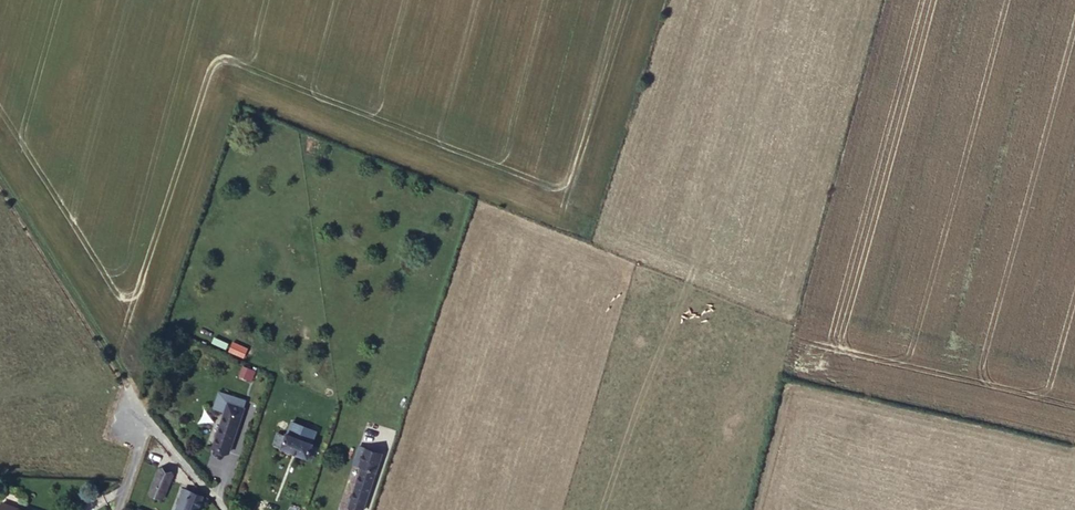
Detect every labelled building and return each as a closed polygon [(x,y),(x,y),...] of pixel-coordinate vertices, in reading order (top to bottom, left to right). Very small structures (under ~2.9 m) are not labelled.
[(244,357),(247,348),(233,344),(230,353),(244,357)] [(243,367),(239,378),(252,382),(256,371),(243,367)] [(242,411),(227,405),(215,441),(230,446),(242,411)] [(277,426),(304,435),(307,423),(282,414),(277,426)] [(244,417),(237,440),(243,442),(249,419),(244,417)] [(276,430),(272,440),(305,451),(310,438),(304,435),(277,426),(276,430)] [(264,436),(272,440),(276,430),(268,427),(264,436)] [(149,438),(142,437),(139,449),(145,451),(149,438)] [(356,470),(361,453),(352,450),(347,467),(356,470)] [(378,459),(361,453),(356,470),(360,471),(362,465),(375,469),(378,459)] [(375,469),(362,465),(360,471),(347,509),(362,509),(375,469)] [(162,471),(150,467),(146,478),(158,482),(162,471)] [(158,482),(146,478),(143,489),(155,492),(158,482)] [(191,493),(173,487),(165,509),(186,509),(191,493)] [(4,500),(0,509),(29,509),(4,500)]
